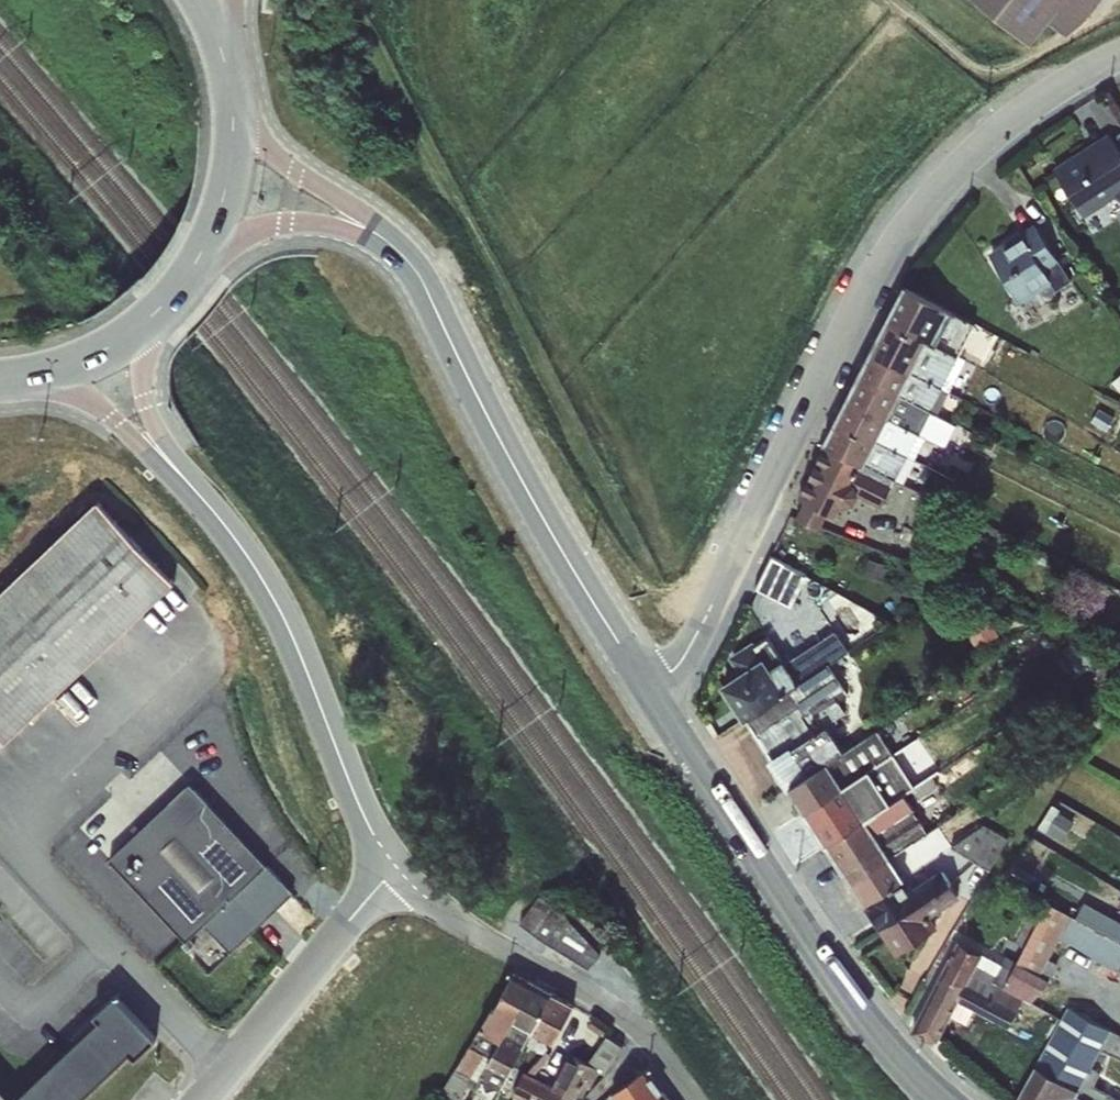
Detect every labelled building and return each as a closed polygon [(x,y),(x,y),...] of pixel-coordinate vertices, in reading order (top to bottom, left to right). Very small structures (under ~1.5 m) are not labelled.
[(1029,46),(1064,3),(1085,20),(1101,0),(974,0),(1029,46)] [(1054,169),(1085,217),(1119,194),(1119,151),(1109,134),(1054,169)] [(1035,224),(988,254),(1020,304),(1053,283),(1045,271),(1059,262),(1035,224)] [(926,342),(936,347),(953,312),(906,286),(889,319),(926,342)] [(936,347),(957,358),(958,356),(975,323),(953,312),(936,347)] [(876,344),(915,363),(926,342),(889,319),(876,344)] [(864,465),(895,481),(957,358),(936,347),(926,342),(915,363),(905,384),(889,415),(877,440),(864,465)] [(863,369),(905,384),(915,363),(876,344),(863,369)] [(850,394),(889,415),(905,384),(863,369),(850,394)] [(1111,380),(1119,391),(1119,373),(1111,380)] [(838,419),(877,440),(889,415),(850,394),(838,419)] [(824,445),(864,465),(877,440),(838,419),(824,445)] [(821,454),(861,473),(857,495),(880,505),(895,481),(864,465),(824,445),(821,454)] [(921,448),(914,461),(928,468),(934,455),(921,448)] [(806,485),(841,502),(846,505),(861,473),(821,454),(806,485)] [(841,502),(806,485),(798,497),(804,501),(797,517),(820,526),(827,510),(835,514),(841,502)] [(172,580),(93,496),(0,584),(0,743),(172,580)] [(797,603),(811,570),(770,552),(756,585),(797,603)] [(868,559),(863,576),(883,582),(888,565),(868,559)] [(846,653),(833,634),(786,664),(790,670),(799,683),(839,657),(846,653)] [(771,668),(780,662),(763,636),(728,657),(739,673),(763,658),(771,668)] [(799,683),(745,719),(755,734),(799,706),(804,713),(805,714),(844,689),(846,688),(836,674),(855,662),(848,652),(846,653),(839,657),(799,683)] [(763,658),(739,673),(719,686),(743,721),(745,719),(799,683),(790,670),(786,664),(783,660),(780,662),(771,668),(763,658)] [(805,714),(804,713),(802,715),(814,733),(827,725),(826,724),(846,712),(838,701),(848,695),(844,689),(805,714)] [(799,706),(755,734),(770,759),(791,745),(792,747),(814,733),(802,715),(804,713),(799,706)] [(845,752),(828,763),(843,786),(857,777),(868,770),(879,763),(894,754),(906,746),(898,733),(915,722),(908,711),(887,724),(891,728),(881,734),(878,729),(845,752)] [(791,745),(770,759),(789,788),(828,763),(845,752),(827,725),(814,733),(792,747),(791,745)] [(894,754),(879,763),(891,784),(907,775),(894,754)] [(828,763),(789,788),(804,811),(843,786),(828,763)] [(865,792),(878,811),(890,804),(868,770),(857,777),(865,792)] [(107,853),(187,938),(206,920),(232,949),(296,890),(191,776),(107,853)] [(843,786),(804,811),(826,845),(828,843),(866,819),(878,811),(865,792),(857,777),(843,786)] [(931,777),(912,790),(918,800),(937,786),(931,777)] [(878,811),(866,819),(883,846),(890,857),(914,841),(927,832),(923,826),(924,826),(918,815),(917,816),(913,811),(915,810),(904,795),(890,804),(878,811)] [(1064,802),(1047,829),(1064,839),(1074,823),(1078,825),(1085,815),(1064,802)] [(866,819),(828,843),(852,882),(892,859),(890,857),(883,846),(866,819)] [(890,857),(892,859),(904,879),(911,890),(935,874),(928,862),(923,854),(949,836),(940,824),(927,832),(914,841),(890,857)] [(984,825),(951,846),(975,860),(990,869),(1007,839),(984,825)] [(892,859),(852,882),(866,904),(872,915),(911,890),(904,879),(892,859)] [(911,890),(872,915),(888,940),(930,917),(960,897),(950,882),(941,870),(935,874),(911,890)] [(540,896),(519,922),(547,942),(589,967),(600,954),(564,915),(540,896)] [(1023,998),(1031,1001),(1050,982),(1039,975),(1060,937),(1119,972),(1119,971),(1119,942),(1102,933),(1073,916),(1048,902),(1038,921),(1016,963),(1004,987),(1023,998)] [(930,917),(888,940),(897,955),(937,929),(930,917)] [(983,954),(976,966),(1001,979),(998,984),(1004,987),(1016,963),(1038,921),(1029,917),(1016,941),(1015,941),(1006,955),(1001,963),(983,954)] [(1119,942),(1119,929),(1108,921),(1102,933),(1119,942)] [(933,988),(958,1000),(976,966),(983,954),(958,941),(933,988)] [(976,966),(958,1000),(974,1009),(1008,1027),(1023,998),(1004,987),(998,984),(1001,979),(976,966)] [(479,1030),(501,1043),(512,1023),(531,984),(513,975),(494,1010),(492,1009),(479,1030)] [(512,1023),(531,1031),(551,995),(531,984),(512,1023)] [(157,1035),(113,986),(88,1009),(94,1015),(13,1089),(0,1075),(0,1099),(86,1099),(157,1035)] [(958,1000),(933,988),(912,1031),(928,1040),(938,1040),(950,1016),(958,1000)] [(551,995),(531,1031),(541,1037),(553,1043),(573,1006),(551,995)] [(958,1000),(950,1016),(966,1024),(974,1009),(958,1000)] [(1077,1096),(1083,1099),(1114,1099),(1092,1087),(1099,1074),(1090,1069),(1101,1048),(1119,1059),(1119,1035),(1068,1007),(1036,1067),(1080,1091),(1077,1096)] [(591,1021),(588,1027),(603,1037),(607,1031),(591,1021)] [(474,1089),(494,1099),(496,1099),(501,1090),(508,1076),(513,1066),(522,1048),(531,1031),(512,1023),(501,1043),(487,1066),(474,1089)] [(479,1030),(442,1091),(456,1099),(460,1099),(468,1086),(474,1089),(487,1066),(501,1043),(479,1030)] [(522,1048),(513,1066),(521,1071),(537,1046),(541,1037),(531,1031),(522,1048)] [(587,1064),(599,1071),(604,1074),(624,1046),(606,1036),(587,1064)] [(526,1073),(533,1077),(552,1056),(545,1052),(526,1073)] [(568,1097),(574,1099),(575,1099),(577,1096),(583,1098),(588,1087),(590,1088),(599,1071),(587,1064),(569,1054),(568,1059),(557,1081),(556,1081),(552,1087),(551,1089),(568,1097)] [(501,1090),(522,1099),(566,1099),(568,1097),(551,1089),(552,1087),(533,1077),(526,1073),(521,1071),(513,1066),(508,1076),(501,1090)] [(1036,1067),(1035,1066),(1016,1099),(1075,1099),(1077,1096),(1080,1091),(1036,1067)] [(668,1098),(648,1068),(610,1094),(615,1099),(665,1099),(668,1098)]
